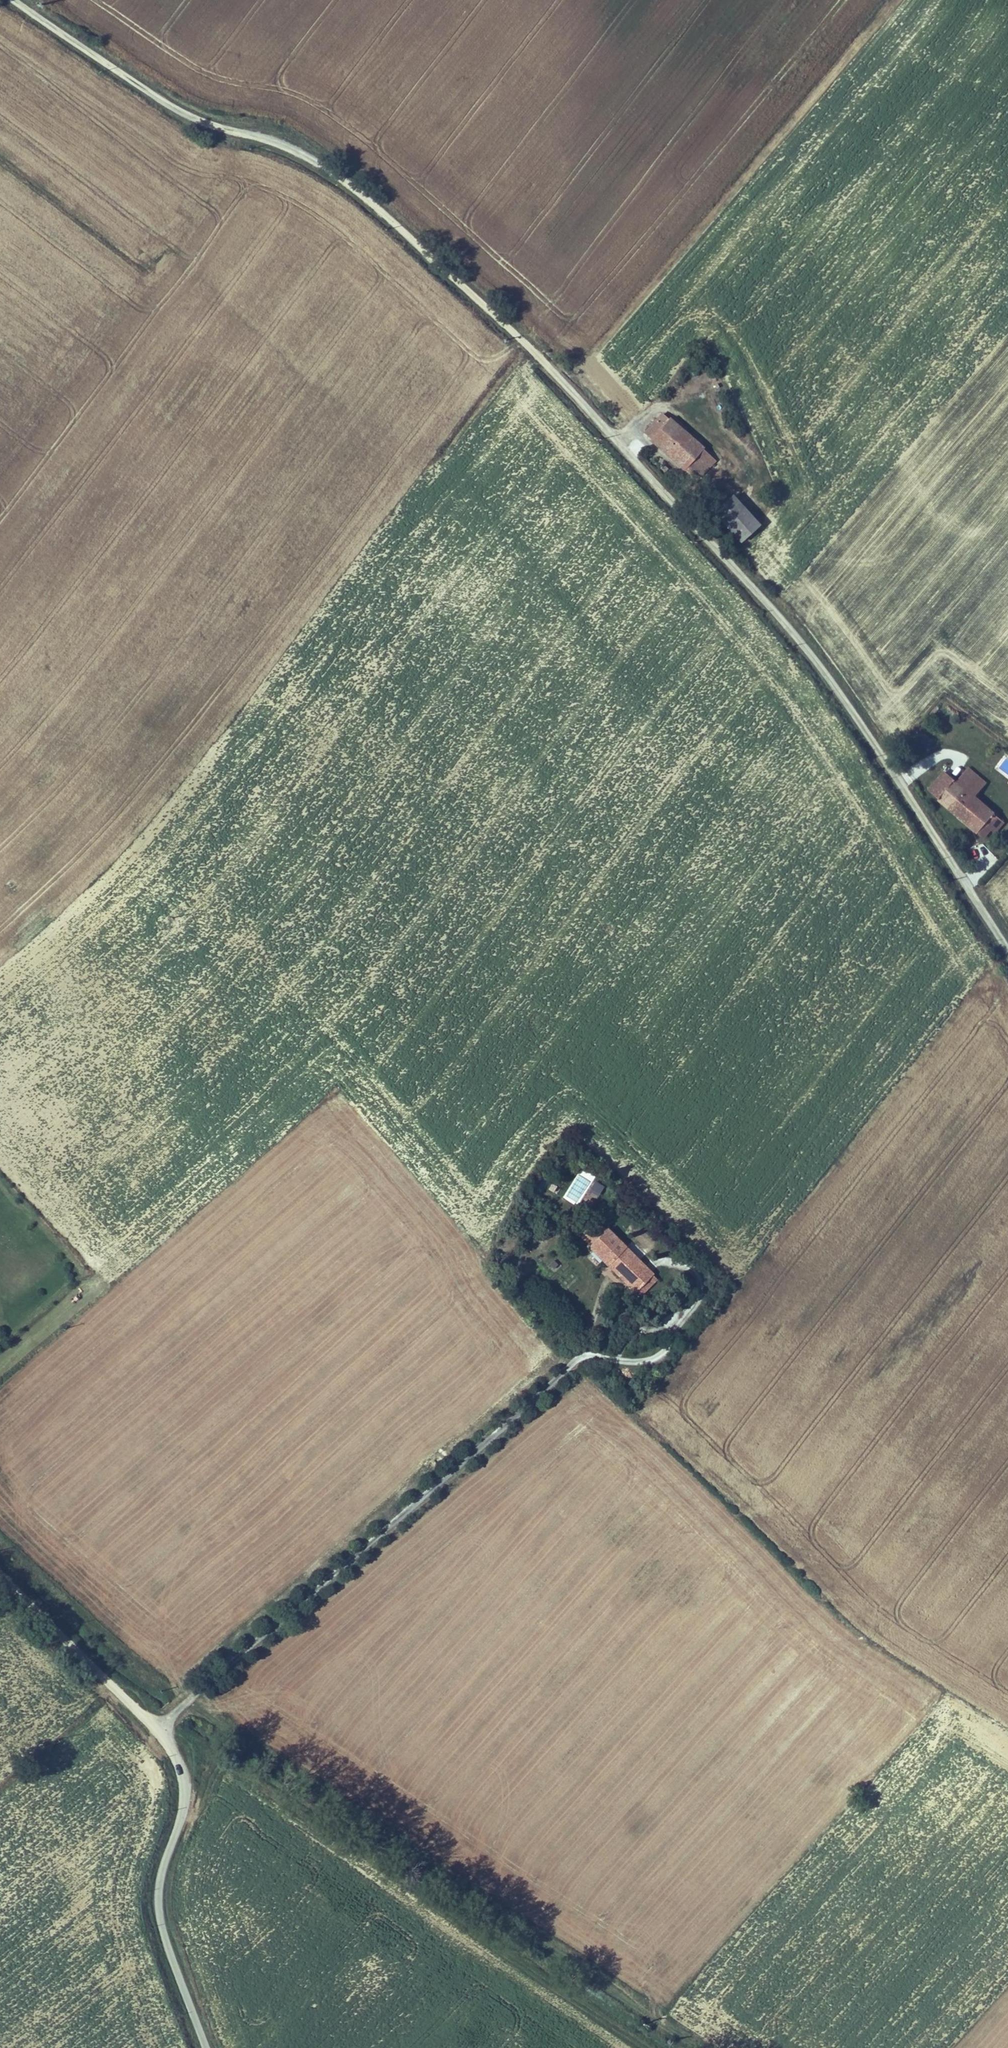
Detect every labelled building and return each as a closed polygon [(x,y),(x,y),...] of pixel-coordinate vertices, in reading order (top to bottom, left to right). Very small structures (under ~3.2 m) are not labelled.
[(653,437),(652,439),(686,468),(704,447),(671,417),(669,419),(662,412),(646,430),(653,437)] [(704,447),(686,468),(692,473),(695,470),(705,459),(710,452),(704,447)] [(711,464),(705,459),(695,470),(701,475),(711,464)] [(757,524),(731,495),(713,512),(738,541),(757,524)] [(925,751),(934,741),(922,731),(913,741),(925,751)] [(973,764),(965,773),(973,780),(968,787),(976,795),(990,779),(973,764)] [(941,795),(957,777),(947,768),(931,786),(941,795)] [(957,777),(941,795),(979,831),(987,822),(993,827),(996,830),(1005,821),(976,795),(968,787),(973,780),(965,773),(961,777),(959,775),(957,777)] [(993,827),(987,822),(979,831),(985,836),(993,827)] [(597,1198),(605,1187),(596,1181),(588,1193),(597,1198)] [(640,1296),(658,1277),(593,1216),(585,1225),(596,1235),(587,1245),(640,1296)] [(576,1235),(587,1245),(596,1235),(585,1225),(576,1235)]
